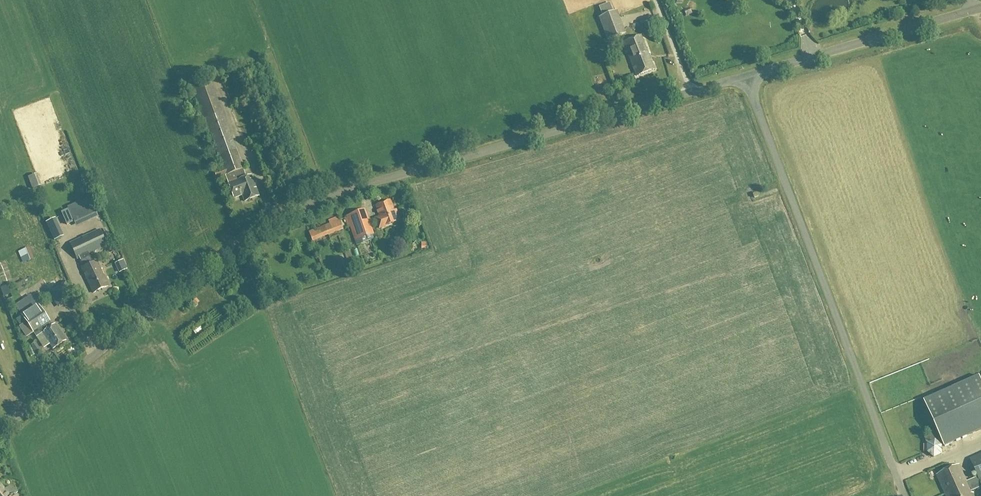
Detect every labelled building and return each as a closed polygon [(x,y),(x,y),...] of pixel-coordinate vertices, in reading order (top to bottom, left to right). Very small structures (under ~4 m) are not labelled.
[(625,33),(616,10),(599,17),(608,39),(625,33)] [(809,31),(803,12),(795,15),(801,34),(809,31)] [(641,35),(624,42),(637,76),(654,69),(641,35)] [(193,88),(216,152),(222,167),(213,170),(216,180),(225,176),(234,198),(242,195),(244,201),(259,196),(251,175),(242,179),(241,176),(245,175),(242,169),(243,169),(210,82),(199,86),(196,79),(189,82),(192,89),(193,88)] [(390,200),(376,206),(380,218),(376,219),(379,228),(400,220),(396,210),(393,211),(390,200)] [(86,221),(97,216),(93,206),(71,216),(74,224),(85,219),(86,221)] [(363,210),(346,216),(356,245),(373,239),(363,210)] [(49,222),(55,240),(65,237),(59,219),(49,222)] [(339,220),(309,232),(312,240),(342,229),(339,220)] [(98,230),(71,243),(78,259),(79,258),(83,267),(81,268),(93,293),(108,286),(96,261),(92,263),(88,254),(105,246),(98,230)] [(64,269),(45,280),(61,308),(74,300),(64,283),(70,280),(64,269)] [(33,331),(36,336),(42,332),(53,349),(66,341),(54,324),(51,327),(47,322),(48,322),(36,305),(22,315),(27,322),(20,326),(27,336),(33,331)] [(924,401),(944,447),(980,430),(980,381),(979,376),(924,401)] [(944,453),(939,442),(930,446),(935,457),(944,453)] [(972,491),(980,487),(980,454),(970,459),(978,477),(967,482),(959,465),(936,475),(946,495),(972,495),(971,494),(972,493),(972,491)] [(4,489),(0,484),(0,495),(16,495),(14,494),(18,491),(15,489),(13,487),(11,487),(8,487),(6,488),(4,489)]
